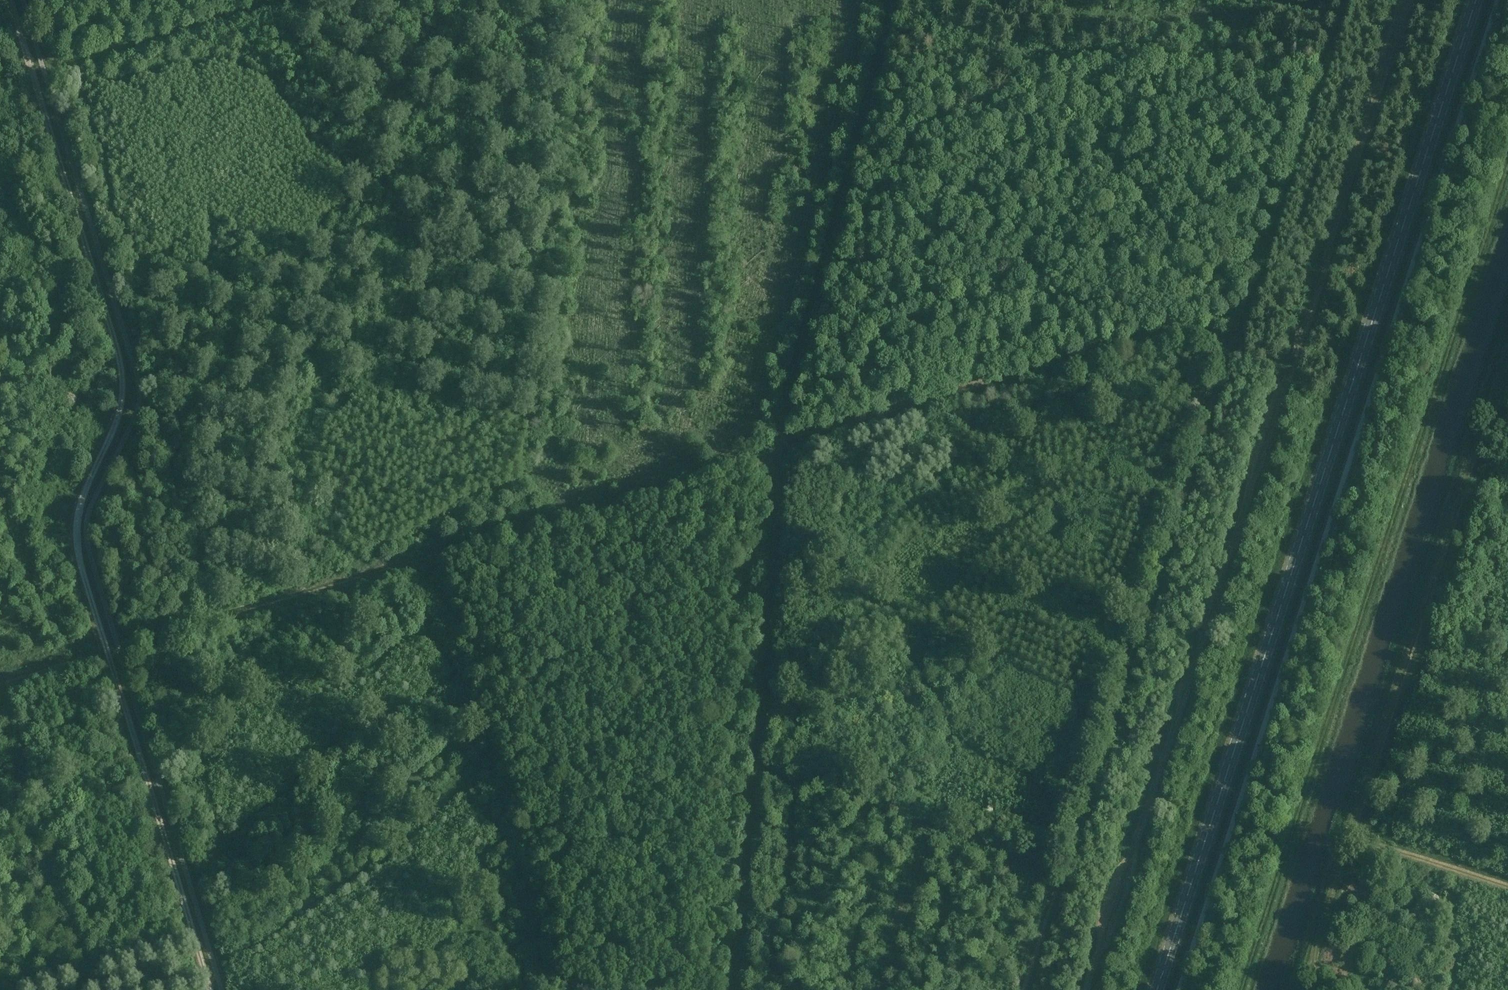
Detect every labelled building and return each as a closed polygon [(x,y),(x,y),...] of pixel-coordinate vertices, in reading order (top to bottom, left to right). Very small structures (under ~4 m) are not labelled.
[(1172,439),(1185,445),(1189,437),(1176,431),(1172,439)] [(1166,492),(1153,501),(1160,512),(1173,503),(1166,492)] [(672,634),(678,641),(683,636),(677,629),(672,634)] [(672,652),(663,653),(664,664),(672,663),(672,652)]
